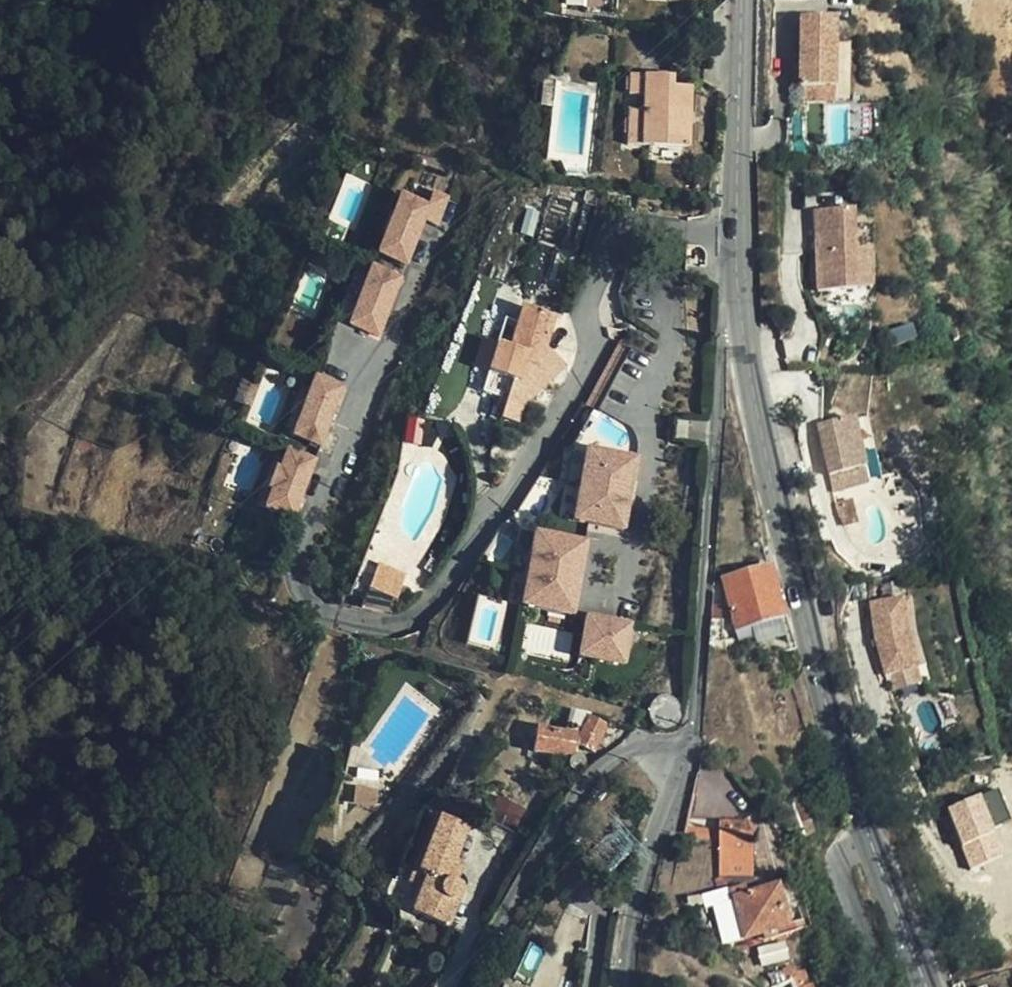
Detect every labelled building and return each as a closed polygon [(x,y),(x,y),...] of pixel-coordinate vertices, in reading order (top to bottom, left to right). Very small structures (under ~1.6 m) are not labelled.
[(837,12),(801,11),(801,73),(836,74),(837,12)] [(836,74),(801,73),(801,87),(836,86),(836,74)] [(692,150),(693,88),(674,87),(673,79),(623,78),(623,99),(631,99),(631,114),(622,114),(621,149),(692,150)] [(425,208),(420,223),(435,228),(446,200),(431,195),(425,208)] [(420,223),(425,208),(398,198),(376,257),(404,266),(420,223)] [(818,293),(860,292),(860,253),(859,211),(816,213),(818,293)] [(860,253),(860,292),(875,292),(875,252),(860,253)] [(373,270),(351,327),(379,338),(401,280),(373,270)] [(519,408),(548,379),(537,368),(542,351),(553,320),(524,311),(519,326),(503,322),(495,348),(485,378),(479,395),(506,404),(500,420),(514,425),(519,408)] [(485,378),(495,348),(482,345),(473,374),(485,378)] [(548,379),(561,365),(542,351),(537,368),(548,379)] [(322,435),(340,388),(312,378),(290,436),(318,447),(322,435)] [(866,417),(855,419),(866,469),(850,473),(853,488),(881,482),(866,417)] [(855,419),(818,428),(833,493),(853,488),(850,473),(866,469),(855,419)] [(632,492),(637,458),(588,450),(576,520),(593,523),(626,529),(632,492)] [(270,471),(264,489),(269,491),(261,511),(290,521),(307,476),(312,463),(283,453),(276,472),(270,471)] [(584,543),(537,535),(531,570),(578,578),(584,543)] [(397,599),(408,570),(381,559),(370,589),(397,599)] [(783,616),(771,567),(727,579),(738,628),(783,616)] [(578,578),(531,570),(525,605),(571,613),(578,578)] [(909,602),(900,603),(905,639),(913,670),(884,678),(888,693),(926,682),(914,639),(909,602)] [(905,639),(900,603),(869,607),(874,643),(884,678),(913,670),(905,639)] [(634,622),(590,614),(583,653),(627,660),(634,622)] [(590,757),(603,730),(566,712),(563,735),(534,734),(533,756),(574,759),(575,749),(590,757)] [(378,803),(379,788),(362,788),(362,803),(378,803)] [(512,835),(524,814),(492,803),(484,826),(512,835)] [(412,915),(448,928),(458,902),(458,894),(457,890),(454,886),(462,866),(452,862),(465,830),(433,816),(413,870),(426,874),(421,890),(412,915)] [(718,825),(720,882),(754,879),(753,833),(748,832),(748,824),(718,825)] [(407,885),(421,890),(426,874),(413,870),(407,885)] [(787,926),(778,890),(736,900),(746,937),(787,926)]
